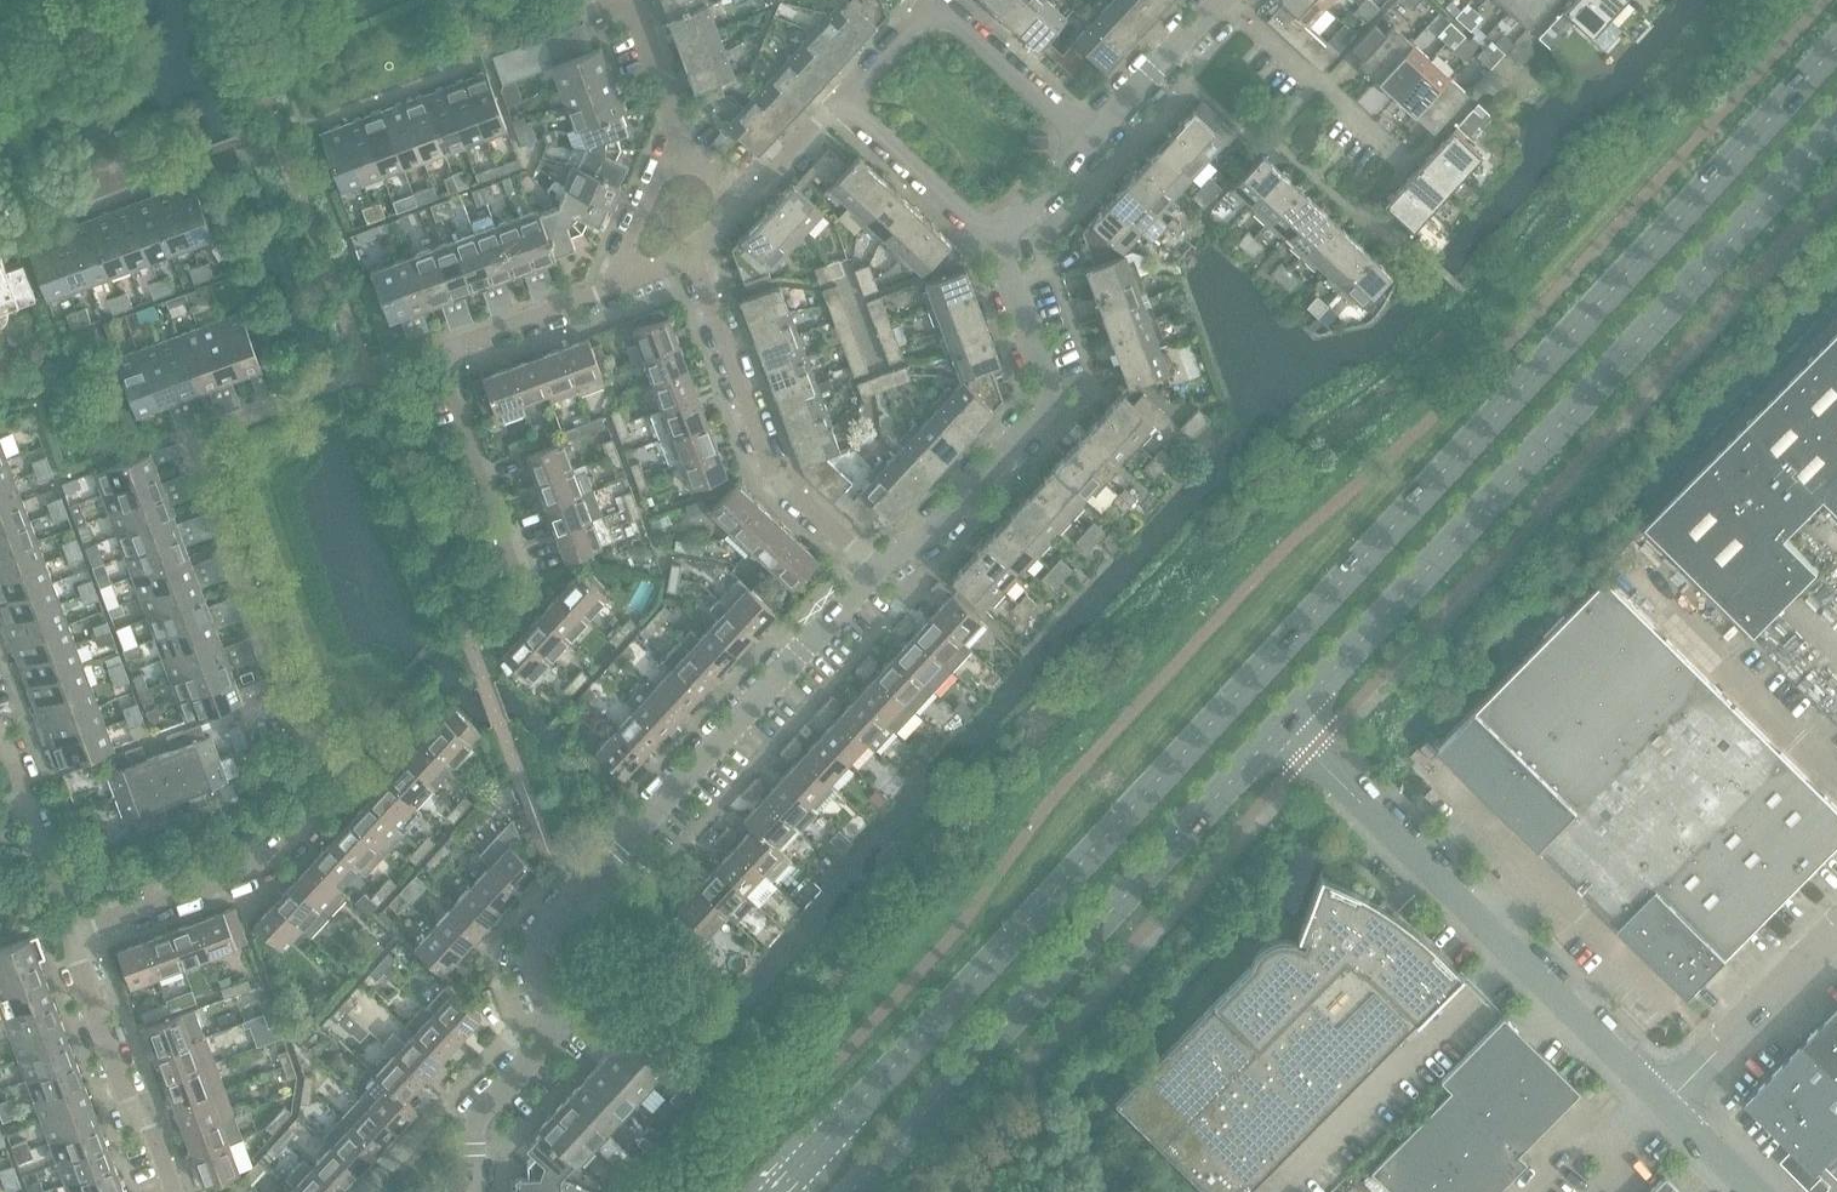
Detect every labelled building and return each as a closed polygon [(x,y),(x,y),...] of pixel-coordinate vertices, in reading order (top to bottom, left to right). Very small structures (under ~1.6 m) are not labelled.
[(772,6),(770,0),(764,0),(752,5),(756,13),(772,7),(772,6)] [(850,0),(849,0),(844,0),(829,16),(859,44),(876,26),(850,0)] [(881,0),(850,0),(876,26),(887,15),(881,0)] [(1013,0),(986,0),(1001,14),(1013,0)] [(1047,0),(1013,0),(1001,14),(1019,31),(1047,0)] [(1066,18),(1047,0),(1019,31),(1037,48),(1040,45),(1066,70),(1085,50),(1075,40),(1062,54),(1046,39),(1066,18)] [(1142,0),(1112,0),(1109,3),(1140,31),(1156,13),(1142,0)] [(1156,13),(1168,0),(1142,0),(1156,13)] [(1318,0),(1281,0),(1307,24),(1325,6),(1318,0)] [(1371,0),(1365,0),(1361,4),(1372,15),(1379,8),(1371,0)] [(1518,0),(1497,0),(1508,10),(1518,0)] [(1508,10),(1528,28),(1553,0),(1518,0),(1508,10)] [(1588,0),(1572,0),(1563,11),(1591,36),(1608,19),(1588,0)] [(1625,0),(1588,0),(1608,19),(1625,0)] [(1140,31),(1109,3),(1092,22),(1123,50),(1140,31)] [(1463,24),(1476,10),(1468,3),(1456,17),(1463,24)] [(716,28),(707,4),(668,19),(676,42),(716,28)] [(1372,15),(1361,4),(1354,12),(1365,23),(1372,15)] [(1471,31),(1483,17),(1476,10),(1463,24),(1471,31)] [(1559,15),(1552,23),(1564,34),(1571,26),(1559,15)] [(859,44),(829,16),(812,34),(842,63),(859,44)] [(593,49),(583,22),(570,26),(580,54),(593,49)] [(1123,50),(1092,22),(1075,40),(1085,50),(1095,59),(1105,69),(1123,50)] [(1445,42),(1458,29),(1450,22),(1438,35),(1445,42)] [(1378,80),(1412,43),(1391,24),(1384,33),(1373,23),(1371,26),(1352,47),(1363,57),(1358,62),(1378,80)] [(1564,34),(1552,23),(1545,30),(1557,41),(1564,34)] [(580,54),(570,26),(557,31),(567,59),(580,54)] [(724,50),(716,28),(676,42),(685,65),(724,50)] [(1453,50),(1465,36),(1458,29),(1445,42),(1453,50)] [(1557,41),(1545,30),(1538,38),(1551,49),(1557,41)] [(567,59),(557,31),(544,36),(555,64),(567,59)] [(842,63),(812,34),(795,53),(826,81),(842,63)] [(555,64),(544,36),(531,41),(542,69),(552,65),(555,64)] [(542,69),(531,41),(518,46),(529,74),(542,69)] [(1504,53),(1491,41),(1484,49),(1498,61),(1504,53)] [(1395,96),(1429,59),(1412,43),(1378,80),(1395,96)] [(529,74),(518,46),(505,51),(516,79),(529,74)] [(567,59),(555,64),(552,65),(560,86),(608,68),(600,46),(593,49),(580,54),(567,59)] [(1498,61),(1484,49),(1477,56),(1491,69),(1498,61)] [(719,80),(733,75),(724,50),(685,65),(699,103),(724,94),(719,80)] [(1074,82),(1095,59),(1085,50),(1066,70),(1076,78),(1073,81),(1074,82)] [(516,79),(505,51),(492,55),(503,84),(516,79)] [(826,81),(795,53),(778,70),(809,99),(826,81)] [(1414,113),(1448,76),(1429,59),(1395,96),(1414,113)] [(616,89),(608,68),(560,86),(568,106),(616,89)] [(809,99),(778,70),(761,89),(792,117),(809,99)] [(506,128),(486,72),(464,80),(484,135),(506,128)] [(1433,130),(1467,93),(1448,76),(1414,113),(1433,130)] [(484,135),(464,80),(444,87),(464,143),(484,135)] [(522,99),(515,80),(503,85),(501,90),(507,105),(522,99)] [(464,143),(444,87),(423,95),(444,150),(464,143)] [(624,110),(616,89),(568,106),(576,128),(579,127),(621,111),(624,110)] [(792,117),(761,89),(744,107),(775,136),(792,117)] [(444,150),(423,95),(403,103),(423,158),(444,150)] [(1237,134),(1201,101),(1175,129),(1206,158),(1222,140),(1227,144),(1237,134)] [(423,158),(403,103),(382,110),(402,166),(423,158)] [(1478,103),(1473,109),(1485,120),(1490,114),(1478,103)] [(775,136),(744,107),(727,126),(758,154),(775,136)] [(1485,120),(1473,109),(1467,115),(1480,126),(1485,120)] [(402,166),(382,110),(361,118),(382,173),(402,166)] [(628,132),(621,111),(579,127),(585,146),(621,148),(616,136),(628,132)] [(1480,126),(1467,115),(1462,120),(1474,131),(1480,126)] [(526,122),(524,116),(513,121),(515,126),(526,122)] [(382,173),(361,118),(341,125),(361,181),(382,173)] [(1474,131),(1462,120),(1457,126),(1469,137),(1474,131)] [(537,140),(530,121),(526,122),(515,126),(522,145),(537,140)] [(361,181),(341,125),(319,133),(340,189),(361,181)] [(1206,158),(1175,129),(1158,148),(1189,176),(1206,158)] [(1481,156),(1453,129),(1435,149),(1463,175),(1481,156)] [(1048,147),(1048,134),(1028,135),(1028,147),(1048,147)] [(849,165),(826,145),(825,146),(828,148),(819,158),(838,176),(849,165)] [(618,184),(627,164),(616,159),(621,148),(585,146),(577,165),(618,184)] [(1189,176),(1158,148),(1141,166),(1172,194),(1183,204),(1200,186),(1189,176)] [(1463,175),(1435,149),(1418,167),(1446,193),(1463,175)] [(1251,203),(1281,172),(1261,154),(1228,190),(1242,203),(1246,198),(1251,203)] [(848,204),(876,173),(857,155),(849,165),(838,176),(829,187),(824,192),(834,201),(839,196),(848,204)] [(520,166),(518,158),(497,166),(499,174),(520,166)] [(838,176),(819,158),(794,184),(801,190),(816,174),(829,187),(838,176)] [(621,185),(618,184),(577,165),(574,163),(564,186),(567,187),(608,206),(611,208),(621,185)] [(499,174),(497,166),(475,173),(478,181),(499,174)] [(1172,194),(1141,166),(1124,184),(1155,213),(1172,194)] [(1446,193),(1418,167),(1401,186),(1429,212),(1446,193)] [(467,186),(462,172),(453,175),(458,190),(467,186)] [(1266,225),(1299,188),(1281,172),(1251,203),(1257,209),(1253,213),(1266,225)] [(861,226),(895,190),(876,173),(848,204),(854,209),(849,215),(861,226)] [(458,190),(453,175),(444,178),(449,193),(458,190)] [(514,189),(509,177),(502,180),(507,192),(514,189)] [(1210,177),(1201,187),(1212,197),(1221,188),(1210,177)] [(214,236),(193,180),(171,189),(191,244),(214,236)] [(823,210),(801,190),(794,184),(792,182),(774,201),(805,229),(823,210)] [(496,199),(490,184),(481,187),(487,203),(496,199)] [(1167,223),(1155,213),(1124,184),(1108,202),(1139,231),(1150,242),(1167,223)] [(1429,212),(1401,186),(1384,204),(1413,231),(1429,212)] [(487,203),(481,187),(471,191),(477,206),(487,203)] [(599,226),(608,206),(567,187),(558,205),(582,232),(587,221),(599,226)] [(1212,197),(1201,187),(1192,197),(1203,207),(1212,197)] [(1287,237),(1317,205),(1299,188),(1266,225),(1278,236),(1282,232),(1287,237)] [(191,244),(171,189),(150,196),(171,252),(191,244)] [(437,197),(434,189),(415,196),(418,205),(437,197)] [(884,238),(913,207),(895,190),(861,226),(874,238),(879,233),(884,238)] [(417,205),(413,194),(393,202),(397,212),(417,205)] [(171,252),(150,196),(130,204),(151,259),(171,252)] [(454,214),(449,199),(440,202),(445,217),(454,214)] [(386,216),(380,201),(371,204),(376,220),(386,216)] [(805,229),(774,201),(757,219),(788,248),(805,229)] [(445,217),(440,202),(430,206),(436,221),(445,217)] [(1139,231),(1108,202),(1091,221),(1117,247),(1121,250),(1139,231)] [(151,259),(130,204),(110,211),(130,267),(151,259)] [(376,220),(371,204),(362,208),(367,223),(376,220)] [(582,232),(558,205),(539,212),(554,255),(575,248),(571,236),(582,232)] [(1302,258),(1336,222),(1317,205),(1287,237),(1294,243),(1290,247),(1302,258)] [(898,260),(932,224),(913,207),(884,238),(890,243),(885,248),(898,260)] [(556,259),(554,255),(539,212),(538,213),(537,209),(515,218),(533,267),(556,259)] [(130,267),(110,211),(89,219),(109,275),(130,267)] [(413,229),(408,214),(399,218),(402,227),(404,232),(413,229)] [(513,275),(495,225),(492,217),(488,215),(473,221),(471,225),(474,233),(492,282),(513,275)] [(402,227),(399,218),(378,225),(381,234),(402,227)] [(533,267),(515,218),(495,225),(513,275),(533,267)] [(1184,229),(1172,218),(1167,223),(1178,234),(1184,229)] [(109,275),(89,219),(68,227),(89,283),(109,275)] [(788,248),(757,219),(740,238),(768,264),(770,267),(788,248)] [(1117,247),(1091,221),(1082,231),(1094,264),(1119,254),(1116,248),(1117,247)] [(1324,270),(1353,239),(1336,222),(1302,258),(1314,270),(1318,265),(1324,270)] [(958,248),(932,224),(898,260),(910,272),(915,266),(922,272),(933,260),(936,267),(961,257),(958,248)] [(382,235),(381,234),(378,225),(356,233),(359,243),(382,235)] [(89,283),(68,227),(48,234),(68,290),(89,283)] [(1244,249),(1254,237),(1244,228),(1234,240),(1244,249)] [(492,282),(474,233),(453,240),(471,290),(492,282)] [(68,290),(48,234),(26,242),(46,298),(68,290)] [(1253,257),(1264,246),(1254,237),(1244,249),(1253,257)] [(768,264),(740,238),(731,248),(743,282),(767,273),(769,272),(766,265),(768,264)] [(1339,292),(1372,255),(1353,239),(1324,270),(1330,276),(1326,281),(1339,292)] [(471,290),(453,240),(433,248),(451,298),(471,290)] [(451,298),(433,248),(412,256),(430,305),(451,298)] [(1139,276),(1133,258),(1126,261),(1123,252),(1119,254),(1094,264),(1084,267),(1093,292),(1139,276)] [(2,326),(6,323),(8,318),(8,313),(7,306),(35,296),(22,260),(5,267),(0,253),(0,328),(2,326)] [(1362,304),(1391,273),(1372,255),(1339,292),(1351,303),(1355,298),(1362,304)] [(430,305),(412,256),(392,263),(409,313),(430,305)] [(844,274),(839,259),(827,264),(832,278),(844,274)] [(214,276),(209,262),(199,266),(205,280),(214,276)] [(1280,282),(1290,271),(1281,262),(1270,273),(1280,282)] [(409,313),(392,263),(370,271),(389,321),(409,313)] [(832,278),(827,264),(814,268),(820,283),(832,278)] [(873,277),(869,265),(855,270),(859,282),(873,277)] [(205,280),(199,266),(190,269),(195,283),(205,280)] [(974,292),(965,267),(926,282),(928,290),(922,292),(928,309),(974,292)] [(1290,291),(1300,280),(1290,271),(1280,282),(1290,291)] [(1141,301),(1138,294),(1145,291),(1139,276),(1093,292),(1102,316),(1141,301)] [(174,291),(168,277),(158,281),(163,295),(174,291)] [(878,289),(873,277),(859,282),(864,294),(878,289)] [(163,295),(158,281),(148,285),(153,299),(163,295)] [(787,310),(779,285),(737,300),(738,302),(740,301),(748,324),(787,310)] [(823,290),(827,302),(841,297),(837,285),(823,290)] [(195,289),(185,293),(187,300),(190,308),(201,304),(195,289)] [(983,316),(974,292),(928,309),(935,325),(940,323),(943,331),(983,316)] [(132,307),(127,293),(117,296),(122,310),(132,307)] [(168,308),(187,300),(185,293),(165,300),(168,308)] [(1317,315),(1327,304),(1317,295),(1307,307),(1317,315)] [(122,310),(117,296),(108,300),(113,314),(122,310)] [(881,296),(867,302),(871,315),(885,309),(881,296)] [(841,297),(827,302),(832,315),(846,309),(841,297)] [(1155,322),(1149,306),(1143,308),(1141,301),(1102,316),(1110,339),(1155,322)] [(159,318),(154,304),(145,307),(150,321),(159,318)] [(1326,324),(1336,313),(1327,304),(1317,315),(1326,324)] [(92,321),(86,307),(76,311),(82,325),(92,321)] [(150,321),(145,307),(136,311),(142,324),(150,321)] [(850,322),(846,309),(832,315),(836,327),(850,322)] [(890,322),(885,309),(871,315),(876,327),(890,322)] [(796,333),(787,310),(748,324),(757,346),(796,333)] [(82,325),(76,311),(67,315),(72,329),(82,325)] [(678,344),(668,317),(661,319),(658,311),(649,314),(652,322),(632,330),(638,345),(626,349),(631,362),(643,357),(678,344)] [(261,368),(241,313),(219,321),(240,376),(261,368)] [(1166,318),(1165,313),(1154,318),(1156,322),(1166,318)] [(991,339),(983,316),(943,331),(945,337),(939,339),(946,356),(991,339)] [(1168,323),(1166,318),(1156,322),(1158,327),(1168,323)] [(118,335),(113,320),(104,323),(109,338),(118,335)] [(240,376),(219,321),(199,328),(219,383),(240,376)] [(855,334),(850,322),(836,327),(841,339),(855,334)] [(895,334),(890,322),(876,327),(880,339),(895,334)] [(1158,347),(1155,340),(1161,338),(1155,322),(1110,339),(1119,362),(1158,347)] [(219,383),(199,328),(179,336),(199,391),(219,383)] [(805,356),(796,333),(757,346),(755,347),(755,348),(757,348),(766,370),(805,356)] [(859,346),(855,334),(841,339),(845,351),(859,346)] [(899,346),(895,334),(880,339),(885,351),(899,346)] [(1836,486),(1836,335),(1650,530),(1755,634),(1819,570),(1786,537),(1825,498),(1836,486)] [(199,391),(179,336),(158,343),(179,398),(199,391)] [(609,370),(600,343),(591,346),(588,337),(560,348),(577,393),(578,392),(579,395),(606,386),(601,373),(609,370)] [(1000,362),(991,339),(946,356),(952,372),(957,370),(960,377),(965,376),(991,366),(1000,362)] [(179,398),(158,343),(137,351),(158,406),(179,398)] [(687,370),(678,344),(643,357),(652,383),(687,370)] [(864,359),(859,346),(845,351),(850,364),(864,359)] [(903,358),(899,346),(885,351),(889,363),(903,358)] [(1173,370),(1166,353),(1160,355),(1158,347),(1119,362),(1128,386),(1127,387),(1128,388),(1130,385),(1147,379),(1173,370)] [(577,393),(560,348),(534,357),(547,392),(548,392),(552,401),(577,393)] [(158,406),(137,351),(115,358),(136,414),(158,406)] [(813,379),(805,356),(766,370),(774,393),(813,379)] [(547,392),(534,357),(508,367),(521,402),(547,392)] [(868,371),(864,359),(850,364),(854,376),(868,371)] [(906,365),(894,370),(899,384),(911,379),(906,365)] [(996,381),(991,366),(965,376),(967,382),(966,384),(972,390),(996,381)] [(521,402),(508,367),(470,381),(483,416),(500,410),(504,421),(525,414),(521,402)] [(697,396),(687,370),(652,383),(662,409),(697,396)] [(899,384),(894,370),(881,374),(887,388),(899,384)] [(887,388),(881,374),(869,379),(874,393),(887,388)] [(813,379),(774,393),(772,393),(772,395),(774,394),(783,417),(822,403),(813,379)] [(874,393),(869,379),(856,383),(862,397),(874,393)] [(977,427),(1003,399),(996,381),(972,390),(966,384),(963,381),(953,391),(949,386),(941,394),(977,427)] [(1122,393),(1103,413),(1139,446),(1151,433),(1146,428),(1151,422),(1161,431),(1172,419),(1143,393),(1132,404),(1122,394),(1123,393),(1122,393)] [(977,427),(941,394),(933,403),(938,408),(929,417),(960,445),(977,427)] [(707,422),(697,396),(662,409),(651,413),(661,439),(707,422)] [(830,426),(822,403),(783,417),(791,439),(789,440),(790,441),(792,441),(830,426)] [(1191,438),(1209,418),(1198,408),(1180,427),(1191,438)] [(625,422),(620,410),(611,413),(616,426),(625,422)] [(1139,446),(1103,413),(1086,431),(1117,459),(1122,454),(1128,459),(1139,446)] [(34,425),(30,415),(17,420),(21,431),(34,425)] [(605,425),(601,417),(589,422),(592,430),(605,425)] [(960,445),(929,417),(921,426),(916,422),(907,431),(943,464),(960,445)] [(1203,449),(1220,431),(1208,420),(1191,439),(1203,449)] [(592,430),(589,422),(576,427),(579,435),(592,430)] [(630,435),(625,422),(616,426),(621,438),(630,435)] [(716,447),(707,422),(661,439),(670,464),(681,460),(716,447)] [(839,450),(830,426),(792,441),(800,464),(801,464),(826,455),(839,450)] [(943,464),(907,431),(899,440),(904,444),(895,454),(926,482),(943,464)] [(1117,459),(1086,431),(1070,449),(1106,482),(1117,470),(1112,465),(1117,459)] [(538,443),(535,434),(522,439),(525,448),(538,443)] [(525,448),(522,439),(509,445),(512,453),(525,448)] [(617,452),(612,439),(603,442),(608,455),(617,452)] [(572,468),(562,441),(527,454),(537,482),(572,468)] [(726,474),(716,447),(681,460),(691,487),(726,474)] [(1172,458),(1161,448),(1152,457),(1164,468),(1172,458)] [(1106,482),(1070,449),(1053,468),(1083,496),(1089,491),(1094,495),(1106,482)] [(158,473),(150,451),(94,471),(102,493),(158,473)] [(622,465),(617,452),(608,455),(613,468),(622,465)] [(926,482),(895,454),(887,463),(881,459),(873,468),(909,501),(926,482)] [(811,482),(830,463),(828,461),(826,455),(801,464),(805,476),(811,482)] [(50,466),(46,457),(32,462),(36,472),(50,466)] [(1164,468),(1152,457),(1143,467),(1155,478),(1164,468)] [(14,479),(7,459),(0,461),(0,485),(14,479)] [(644,474),(639,461),(630,464),(635,478),(644,474)] [(822,492),(840,472),(830,463),(811,482),(822,492)] [(54,476),(50,466),(36,472),(39,481),(54,476)] [(586,472),(575,476),(572,468),(537,482),(546,507),(593,490),(586,472)] [(909,501),(873,468),(865,476),(871,481),(861,491),(871,500),(881,510),(891,519),(909,501)] [(1083,496),(1053,468),(1035,486),(1071,520),(1083,507),(1078,503),(1083,496)] [(844,491),(852,483),(840,472),(822,492),(832,501),(843,490),(844,491)] [(165,494),(158,473),(102,493),(109,515),(165,494)] [(648,488),(644,474),(635,478),(640,491),(648,488)] [(81,488),(77,478),(62,484),(66,493),(81,488)] [(14,479),(0,485),(0,508),(22,500),(14,479)] [(731,531),(758,503),(735,483),(709,510),(731,531)] [(1071,520),(1035,486),(1018,505),(1049,533),(1054,528),(1060,533),(1071,520)] [(1825,498),(1836,510),(1836,486),(1825,498)] [(1136,498),(1124,488),(1119,494),(1130,504),(1136,498)] [(603,516),(593,490),(546,507),(556,533),(591,520),(603,516)] [(636,504),(631,490),(623,494),(627,507),(636,504)] [(853,521),(871,500),(861,491),(854,499),(844,491),(843,490),(832,501),(853,521)] [(117,535),(173,514),(165,494),(109,515),(117,535)] [(1130,504),(1119,494),(1113,500),(1125,510),(1130,504)] [(65,507),(61,497),(47,503),(50,512),(65,507)] [(29,520),(22,500),(0,508),(0,531),(29,520)] [(863,530),(881,510),(871,500),(853,521),(863,530)] [(87,523),(80,502),(70,506),(78,526),(87,523)] [(752,550),(778,522),(758,503),(731,531),(725,537),(745,556),(751,549),(752,550)] [(641,517),(636,504),(627,507),(632,520),(641,517)] [(1049,533),(1018,505),(1002,523),(1038,556),(1050,543),(1044,539),(1049,533)] [(68,517),(65,507),(50,512),(54,522),(68,517)] [(173,514),(117,535),(125,555),(180,534),(173,514)] [(29,520),(0,531),(0,555),(37,541),(29,520)] [(601,547),(591,520),(556,533),(566,560),(601,547)] [(1105,532),(1093,521),(1084,531),(1096,542),(1105,532)] [(772,568),(798,540),(778,522),(752,550),(772,568)] [(92,537),(87,523),(78,526),(83,540),(92,537)] [(1038,556),(1002,523),(985,541),(1016,569),(1021,564),(1026,569),(1038,556)] [(1096,542),(1084,531),(1075,541),(1087,552),(1096,542)] [(132,576),(188,555),(180,534),(125,555),(132,576)] [(1629,566),(1652,543),(1644,535),(1621,558),(1629,566)] [(80,548),(77,538),(62,544),(66,553),(80,548)] [(688,551),(690,541),(677,539),(675,549),(688,551)] [(792,587),(818,559),(798,540),(772,568),(792,587)] [(45,561),(37,541),(0,555),(0,578),(45,561)] [(701,553),(703,544),(690,541),(688,551),(701,553)] [(1016,569),(985,541),(968,559),(1005,593),(1016,581),(1010,575),(1016,569)] [(84,558),(80,548),(66,553),(69,563),(84,558)] [(140,596),(196,575),(188,555),(132,576),(140,596)] [(1071,568),(1060,558),(1051,568),(1062,578),(1071,568)] [(1005,593),(968,559),(951,578),(981,606),(987,600),(993,606),(1005,593)] [(52,582),(45,561),(0,578),(0,601),(52,582)] [(107,577),(102,563),(93,567),(98,581),(107,577)] [(679,579),(681,565),(672,564),(669,577),(679,579)] [(1062,578),(1051,568),(1042,577),(1053,588),(1062,578)] [(607,598),(579,572),(559,593),(587,619),(607,598)] [(203,596),(196,575),(140,596),(147,617),(203,596)] [(676,592),(679,579),(669,577),(667,591),(676,592)] [(771,609),(777,602),(760,586),(754,593),(738,579),(718,602),(754,635),(775,612),(771,609)] [(1539,847),(1623,763),(1707,678),(1607,579),(1439,748),(1539,847)] [(95,589),(92,580),(78,585),(81,595),(95,589)] [(948,589),(938,580),(930,588),(937,595),(943,594),(948,589)] [(52,582),(0,601),(0,612),(4,623),(60,602),(52,582)] [(99,599),(95,589),(81,595),(85,604),(99,599)] [(123,602),(120,593),(105,599),(108,608),(121,603),(123,602)] [(587,619),(559,593),(540,614),(568,639),(587,619)] [(979,618),(952,593),(933,614),(960,640),(979,618)] [(1038,605),(1026,594),(1019,603),(1030,613),(1038,605)] [(211,617),(203,596),(147,617),(155,637),(211,617)] [(11,643),(67,622),(60,602),(4,623),(11,643)] [(754,635),(718,602),(710,610),(720,618),(709,630),(735,655),(754,635)] [(125,613),(121,603),(108,608),(112,618),(125,613)] [(1030,613),(1019,603),(1012,611),(1023,621),(1030,613)] [(662,622),(671,612),(664,606),(655,616),(662,622)] [(914,625),(914,619),(907,613),(899,622),(910,630),(914,625)] [(568,639),(540,614),(521,634),(549,660),(568,639)] [(960,640),(933,614),(914,634),(952,671),(970,651),(959,641),(960,640)] [(652,632),(662,622),(655,616),(646,626),(652,632)] [(162,658),(219,637),(211,617),(155,637),(162,658)] [(626,636),(636,625),(629,618),(619,629),(626,636)] [(111,631),(107,621),(93,627),(96,636),(111,631)] [(75,644),(67,622),(11,643),(19,664),(75,644)] [(910,630),(899,622),(892,630),(899,636),(905,636),(910,630)] [(616,647),(626,636),(619,629),(609,640),(616,647)] [(735,655),(709,630),(701,639),(691,630),(681,641),(717,674),(735,655)] [(114,640),(111,631),(96,636),(100,646),(114,640)] [(549,660),(521,634),(502,655),(530,681),(549,660)] [(952,671),(914,634),(895,655),(933,691),(952,671)] [(138,644),(135,635),(120,640),(124,649),(138,644)] [(226,658),(219,637),(162,658),(170,679),(226,658)] [(717,674),(681,641),(663,661),(672,670),(698,695),(717,674)] [(27,685),(83,664),(75,644),(19,664),(27,685)] [(142,653),(138,644),(124,649),(127,659),(142,653)] [(624,663),(634,653),(626,646),(617,656),(624,663)] [(877,666),(876,660),(870,654),(862,662),(872,671),(877,666)] [(933,691),(895,655),(876,675),(915,711),(933,691)] [(615,673),(624,663),(617,656),(608,666),(615,673)] [(178,700),(234,679),(226,658),(170,679),(178,700)] [(126,672),(122,662),(108,667),(111,677),(126,672)] [(872,671),(862,662),(855,670),(861,676),(867,676),(872,671)] [(90,685),(83,664),(27,685),(34,705),(90,685)] [(579,686),(589,676),(582,669),(572,680),(579,686)] [(698,695),(672,670),(654,690),(679,715),(698,695)] [(129,681),(126,672),(111,677),(115,687),(129,681)] [(148,687),(142,673),(133,676),(138,690),(148,687)] [(915,711),(876,675),(857,695),(893,730),(894,729),(896,731),(915,711)] [(1703,842),(1787,758),(1707,678),(1623,763),(1703,842)] [(242,700),(234,679),(178,700),(186,721),(242,700)] [(570,697),(579,686),(572,680),(563,690),(570,697)] [(679,715),(654,690),(644,682),(626,702),(635,710),(634,711),(661,735),(679,715)] [(42,726),(98,705),(90,685),(34,705),(42,726)] [(153,701),(148,687),(138,690),(143,704),(153,701)] [(587,703),(596,693),(589,687),(580,697),(587,703)] [(839,707),(839,701),(832,695),(824,703),(834,712),(839,707)] [(893,730),(857,695),(838,716),(866,741),(867,741),(876,750),(893,730)] [(578,714),(587,703),(580,697),(571,708),(578,714)] [(141,713),(138,703),(123,708),(127,718),(141,713)] [(834,712),(824,703),(817,711),(824,717),(830,717),(834,712)] [(49,746),(106,725),(98,705),(42,726),(49,746)] [(155,724),(162,709),(161,706),(146,711),(151,726),(155,724)] [(470,743),(480,733),(455,709),(445,719),(444,718),(424,740),(451,766),(471,744),(470,743)] [(661,735),(634,711),(615,731),(642,756),(661,735)] [(145,722),(141,713),(127,718),(130,728),(145,722)] [(866,741),(838,716),(820,736),(847,762),(866,741)] [(220,717),(212,720),(214,726),(222,723),(220,717)] [(172,749),(159,754),(168,777),(218,758),(210,735),(206,736),(201,723),(167,736),(172,749)] [(114,747),(106,725),(49,746),(57,768),(114,747)] [(642,756),(615,731),(597,752),(623,776),(642,756)] [(801,748),(801,742),(794,736),(786,744),(797,753),(801,748)] [(847,762),(820,736),(801,757),(828,782),(847,762)] [(451,766),(424,740),(404,761),(432,786),(451,766)] [(797,753),(786,744),(779,752),(786,758),(792,758),(797,753)] [(130,765),(107,773),(116,796),(168,777),(159,754),(146,759),(141,745),(125,751),(130,765)] [(263,748),(251,752),(255,762),(266,758),(263,748)] [(218,758),(168,777),(176,799),(189,794),(191,800),(207,794),(205,788),(227,780),(226,778),(239,773),(233,756),(219,761),(218,758)] [(828,782),(801,757),(782,777),(815,808),(834,788),(828,783),(828,782)] [(1836,846),(1836,807),(1787,758),(1703,842),(1620,927),(1689,996),(1727,957),(1836,846)] [(432,786),(404,761),(386,781),(421,814),(422,812),(414,806),(432,786)] [(1620,927),(1703,842),(1623,763),(1539,847),(1620,927)] [(502,788),(497,775),(488,778),(493,791),(502,788)] [(168,777),(116,796),(124,818),(146,810),(149,817),(166,810),(163,804),(176,799),(168,777)] [(763,789),(763,783),(756,777),(749,785),(759,794),(763,789)] [(815,808),(782,777),(763,798),(796,829),(815,808)] [(421,814),(386,781),(367,801),(403,834),(421,814)] [(759,794),(749,785),(741,793),(748,799),(754,799),(759,794)] [(507,801),(502,788),(493,791),(483,802),(492,811),(498,804),(507,801)] [(207,794),(191,800),(194,808),(210,802),(207,794)] [(463,812),(472,802),(465,796),(456,806),(463,812)] [(796,829),(763,798),(743,819),(752,827),(788,862),(791,859),(779,848),(796,829)] [(403,834),(367,801),(348,822),(383,855),(403,834)] [(453,823),(463,812),(456,806),(447,816),(453,823)] [(166,810),(149,817),(156,835),(173,828),(169,817),(166,810)] [(500,853),(488,867),(516,893),(537,869),(509,844),(517,836),(511,819),(489,843),(500,853)] [(383,855),(348,822),(329,843),(357,868),(365,875),(383,855)] [(735,838),(735,832),(728,826),(721,834),(731,843),(735,838)] [(788,862),(752,827),(735,846),(762,872),(771,880),(788,862)] [(731,843),(721,834),(714,842),(721,848),(726,848),(731,843)] [(425,853),(435,843),(428,836),(419,847),(425,853)] [(443,859),(452,849),(445,842),(436,853),(443,859)] [(357,868),(329,843),(311,862),(338,888),(357,868)] [(762,872),(735,846),(715,867),(743,893),(762,872)] [(416,863),(425,853),(419,847),(409,857),(416,863)] [(434,869),(443,859),(436,853),(427,863),(434,869)] [(338,888),(311,862),(292,883),(320,908),(338,888)] [(516,893),(488,867),(470,886),(498,912),(516,893)] [(743,893),(715,867),(697,887),(724,913),(743,893)] [(695,944),(724,913),(697,887),(683,875),(676,883),(689,895),(678,908),(680,910),(673,918),(676,927),(695,944)] [(1420,1017),(1462,975),(1430,944),(1411,927),(1391,912),(1369,898),(1346,886),(1320,875),(1297,936),(1305,939),(1303,945),(1295,942),(1287,940),(1279,940),(1271,942),(1264,946),(1259,951),(1254,958),(1252,964),(1115,1103),(1205,1191),(1247,1191),(1420,1017)] [(387,895),(397,884),(391,878),(380,889),(387,895)] [(320,908),(292,883),(273,904),(301,929),(302,928),(311,936),(329,917),(320,909),(320,908)] [(408,883),(399,894),(406,900),(415,890),(408,883)] [(498,912),(470,886),(451,906),(480,932),(498,912)] [(369,914),(387,895),(380,889),(368,902),(365,899),(357,898),(355,901),(369,914)] [(397,910),(405,901),(406,900),(399,894),(390,904),(397,910)] [(301,929),(273,904),(254,924),(282,950),(301,929)] [(247,942),(234,906),(196,921),(209,956),(247,942)] [(480,932),(451,906),(432,926),(461,953),(480,932)] [(209,956),(196,921),(169,930),(183,966),(209,956)] [(461,953),(432,926),(413,946),(442,973),(461,953)] [(183,966),(169,930),(143,940),(156,976),(183,966)] [(36,934),(0,948),(0,973),(38,959),(45,957),(36,934)] [(156,976),(143,940),(117,950),(130,985),(156,976)] [(374,957),(383,947),(376,940),(367,951),(374,957)] [(365,967),(374,957),(367,951),(358,961),(365,967)] [(386,969),(396,959),(389,952),(379,963),(386,969)] [(38,959),(0,973),(0,996),(45,979),(38,959)] [(376,980),(386,969),(379,963),(369,974),(376,980)] [(45,979),(0,996),(0,1008),(4,1018),(53,999),(45,979)] [(222,988),(225,997),(251,988),(248,979),(222,988)] [(479,1017),(460,999),(452,992),(433,1012),(425,1004),(424,1005),(460,1038),(479,1017)] [(347,1010),(357,999),(351,993),(341,1004),(347,1010)] [(273,1011),(268,998),(259,1001),(264,1014),(273,1011)] [(60,1020),(53,999),(4,1018),(11,1038),(60,1020)] [(144,1021),(170,1011),(167,1003),(141,1012),(144,1021)] [(338,1020),(347,1010),(341,1004),(331,1014),(338,1020)] [(460,1038),(424,1005),(406,1025),(414,1033),(413,1033),(441,1059),(460,1038)] [(1746,1100),(1817,1171),(1825,1163),(1836,1175),(1836,1008),(1746,1100)] [(278,1024),(273,1011),(264,1014),(269,1027),(278,1024)] [(308,1029),(317,1019),(310,1012),(301,1023),(308,1029)] [(191,1041),(181,1014),(145,1027),(155,1054),(191,1041)] [(1542,1054),(1503,1016),(1473,1047),(1511,1085),(1542,1054)] [(68,1041),(60,1020),(11,1038),(19,1058),(68,1041)] [(298,1040),(308,1029),(301,1023),(291,1034),(298,1040)] [(629,1031),(613,1048),(652,1083),(667,1066),(629,1031)] [(441,1059),(413,1033),(404,1043),(393,1033),(383,1043),(422,1079),(441,1059)] [(205,1036),(191,1041),(155,1054),(165,1080),(215,1062),(205,1036)] [(292,1062),(284,1040),(275,1043),(283,1065),(292,1062)] [(75,1060),(68,1041),(19,1058),(26,1079),(75,1060)] [(422,1079),(383,1043),(382,1044),(394,1055),(375,1075),(378,1077),(403,1100),(405,1098),(422,1079)] [(1549,1122),(1511,1085),(1473,1047),(1440,1080),(1451,1090),(1518,1154),(1549,1122)] [(652,1083),(613,1048),(598,1064),(637,1099),(652,1083)] [(1580,1092),(1542,1054),(1511,1085),(1549,1122),(1580,1092)] [(83,1081),(75,1060),(26,1079),(34,1099),(83,1081)] [(224,1088),(215,1062),(165,1080),(175,1106),(224,1088)] [(297,1076),(292,1062),(283,1065),(288,1079),(297,1076)] [(637,1099),(598,1064),(583,1080),(622,1116),(637,1099)] [(312,1090),(314,1077),(305,1075),(303,1089),(312,1090)] [(416,1109),(405,1098),(403,1100),(378,1077),(360,1098),(396,1131),(416,1109)] [(622,1116),(583,1080),(568,1096),(607,1132),(622,1116)] [(91,1102),(83,1081),(34,1099),(41,1120),(91,1102)] [(234,1114),(224,1088),(175,1106),(184,1132),(234,1114)] [(310,1104),(312,1090),(303,1089),(301,1102),(310,1104)] [(1451,1090),(1411,1130),(1473,1191),(1497,1191),(1526,1162),(1518,1154),(1451,1090)] [(688,1103),(676,1092),(670,1099),(682,1110),(688,1103)] [(607,1132),(568,1096),(554,1112),(593,1147),(607,1132)] [(12,1098),(0,1102),(0,1112),(15,1107),(12,1098)] [(396,1131),(360,1098),(341,1118),(378,1151),(396,1131)] [(682,1110),(670,1099),(663,1107),(675,1117),(682,1110)] [(98,1123),(91,1102),(41,1120),(49,1141),(98,1123)] [(15,1107),(0,1112),(0,1113),(3,1122),(18,1116),(15,1107)] [(283,1123),(291,1113),(285,1107),(276,1117),(283,1123)] [(593,1147),(554,1112),(538,1129),(541,1131),(575,1162),(574,1163),(576,1165),(593,1147)] [(243,1138),(234,1114),(184,1132),(194,1157),(229,1144),(243,1138)] [(274,1133),(283,1123),(276,1117),(267,1127),(274,1133)] [(378,1151),(341,1118),(332,1129),(340,1136),(331,1146),(359,1171),(378,1151)] [(106,1142),(98,1123),(49,1141),(56,1161),(106,1142)] [(658,1135),(647,1124),(640,1131),(652,1142),(658,1135)] [(287,1142),(296,1132),(290,1126),(280,1136),(287,1142)] [(1411,1130),(1371,1171),(1392,1191),(1473,1191),(1411,1130)] [(575,1162),(541,1131),(526,1147),(535,1156),(527,1165),(561,1178),(574,1163),(575,1162)] [(652,1142),(640,1131),(633,1139),(645,1150),(652,1142)] [(277,1153),(287,1142),(280,1136),(271,1147),(277,1153)] [(12,1145),(15,1154),(31,1148),(27,1139),(12,1145)] [(114,1164),(106,1142),(56,1161),(64,1182),(114,1164)] [(239,1172),(229,1144),(194,1157),(204,1185),(239,1172)] [(359,1171),(331,1146),(312,1166),(340,1191),(359,1171)] [(34,1158),(31,1148),(15,1154),(18,1163),(34,1158)] [(629,1167),(617,1156),(610,1163),(622,1174),(629,1167)] [(256,1177),(265,1167),(258,1161),(248,1171),(256,1177)] [(622,1174),(610,1163),(604,1170),(616,1181),(622,1174)] [(114,1164),(64,1182),(68,1191),(100,1191),(121,1184),(114,1164)] [(561,1178),(527,1165),(528,1177),(515,1178),(516,1191),(561,1191),(561,1178)] [(312,1166),(294,1186),(301,1191),(340,1191),(312,1166)] [(3,1181),(17,1176),(14,1167),(0,1172),(0,1173),(3,1181)] [(246,1188),(256,1177),(248,1171),(239,1181),(246,1188)] [(21,1185),(17,1176),(3,1181),(7,1191),(21,1185)] [(1665,1176),(1649,1191),(1681,1191),(1665,1176)] [(35,1178),(25,1182),(29,1191),(37,1191),(40,1191),(35,1178)]
